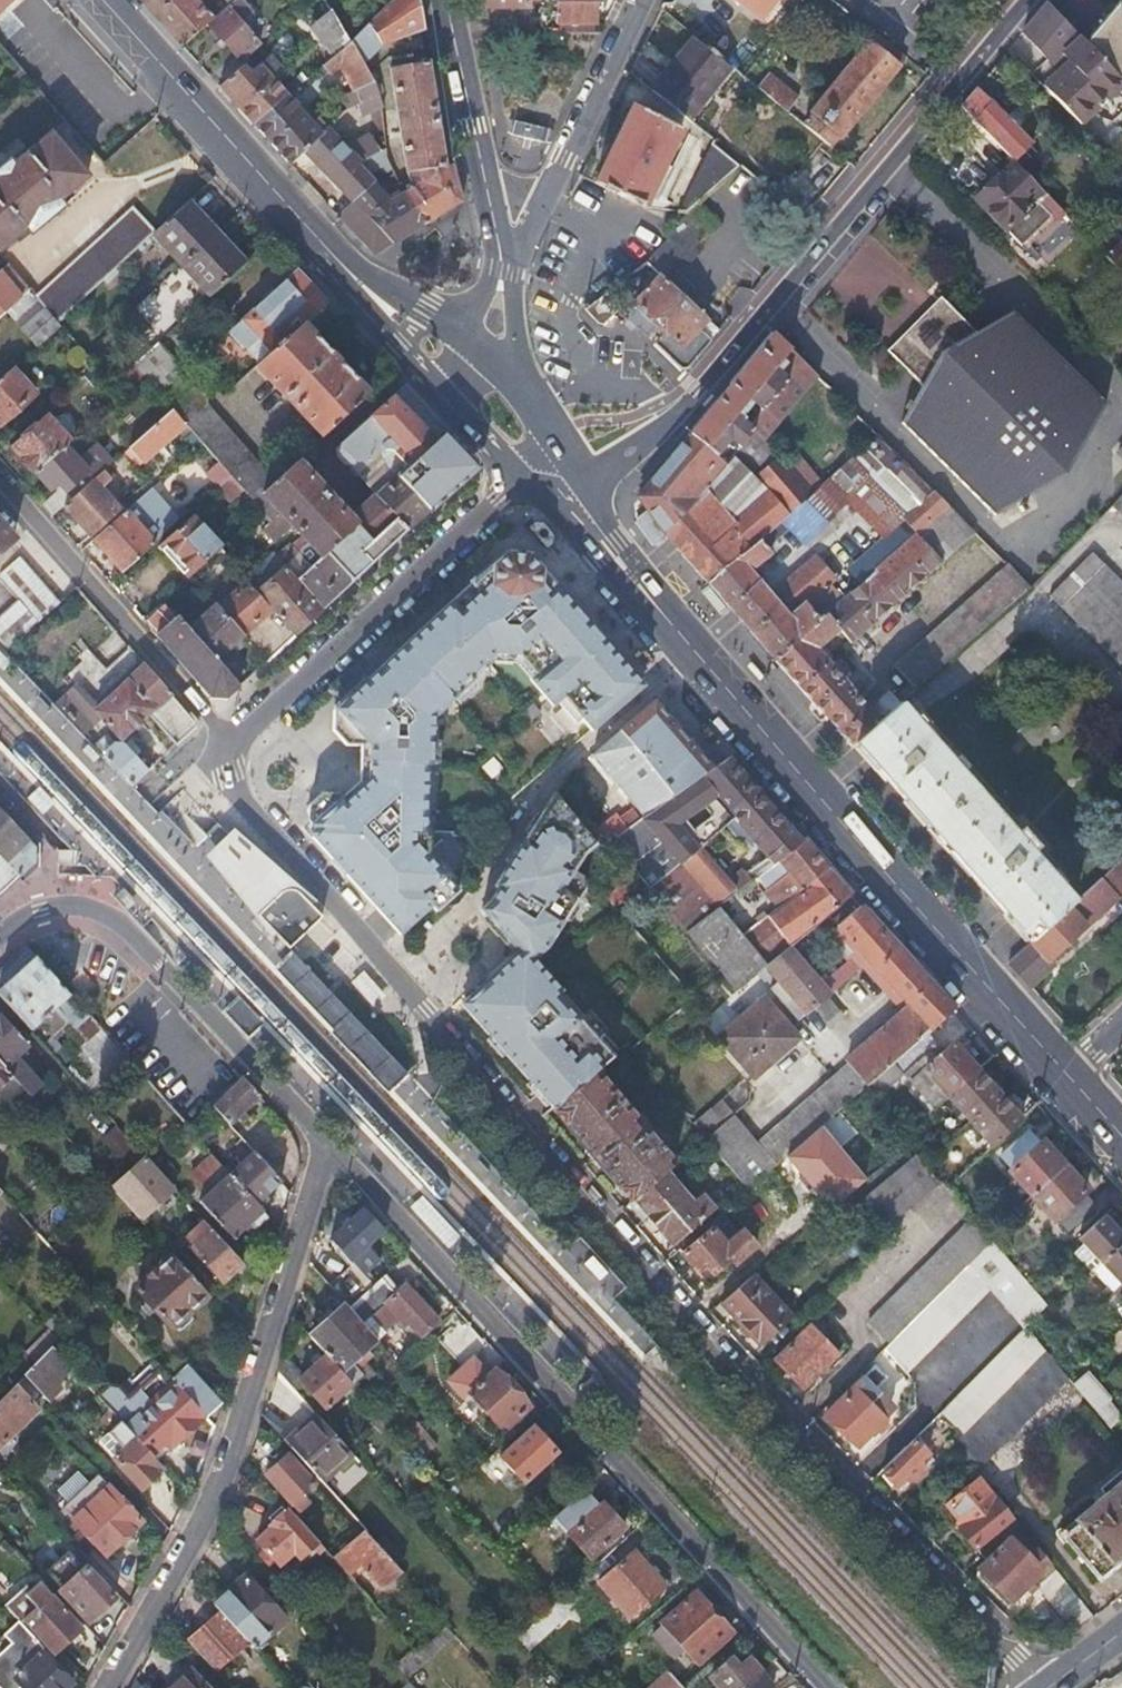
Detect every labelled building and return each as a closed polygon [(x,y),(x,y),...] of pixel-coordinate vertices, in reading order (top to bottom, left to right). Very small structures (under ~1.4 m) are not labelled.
[(10,0),(0,0),(0,10),(10,0)] [(145,9),(142,0),(137,0),(145,9)] [(145,9),(181,49),(205,26),(213,19),(195,0),(142,0),(145,9)] [(205,26),(237,63),(256,45),(237,23),(248,13),(236,0),(235,0),(227,7),(213,19),(205,26)] [(346,41),(360,63),(380,44),(420,29),(415,0),(390,0),(346,41)] [(484,9),(527,9),(527,2),(538,3),(538,0),(483,0),(484,9)] [(557,24),(592,22),(592,0),(557,0),(557,24)] [(760,17),(773,0),(739,0),(760,17)] [(1082,42),(1091,51),(1119,81),(1121,78),(1121,1),(1095,29),(1082,42)] [(1079,39),(1046,4),(1021,34),(1052,67),(1072,47),(1079,39)] [(305,28),(331,55),(346,41),(327,9),(305,28)] [(903,55),(873,32),(809,111),(810,113),(802,124),(827,144),(835,135),(836,136),(903,55)] [(688,122),(730,68),(692,38),(650,92),(688,122)] [(1082,42),(1079,39),(1072,47),(1077,53),(1040,88),(1048,97),(1069,78),(1066,74),(1091,51),(1082,42)] [(331,55),(319,66),(327,74),(336,66),(349,95),(370,86),(371,80),(360,63),(346,41),(331,55)] [(1091,51),(1066,74),(1069,78),(1048,97),(1077,127),(1121,85),(1121,84),(1119,81),(1091,51)] [(254,62),(258,66),(270,80),(277,71),(262,54),(257,59),(254,62)] [(1011,69),(1001,59),(995,66),(1005,75),(1011,69)] [(404,194),(425,222),(458,200),(449,164),(442,167),(433,115),(431,102),(423,60),(386,67),(390,94),(406,179),(407,191),(404,194)] [(254,62),(248,66),(252,71),(258,66),(254,62)] [(240,67),(216,87),(251,127),(285,97),(270,80),(258,66),(252,71),(248,66),(243,70),(240,67)] [(766,71),(755,85),(785,110),(796,95),(766,71)] [(370,86),(349,95),(338,100),(347,114),(355,107),(359,117),(378,109),(380,106),(370,86)] [(985,103),(974,91),(959,108),(1013,164),(1015,165),(1021,159),(1018,155),(1031,143),(988,100),(985,103)] [(285,97),(251,127),(287,167),(303,152),(319,136),(313,128),(317,124),(306,111),(300,114),(285,97)] [(629,105),(592,183),(644,207),(651,187),(649,185),(666,147),(670,149),(678,129),(629,105)] [(319,136),(303,152),(351,203),(371,178),(387,163),(382,150),(367,164),(363,159),(358,163),(326,129),(319,136)] [(86,175),(48,132),(11,166),(6,159),(0,166),(0,246),(86,175)] [(738,165),(711,140),(677,211),(686,213),(694,204),(738,165)] [(1056,207),(1015,165),(1013,164),(1002,175),(999,173),(979,193),(993,207),(986,214),(1018,245),(1056,207)] [(336,217),(373,256),(425,222),(404,194),(394,202),(371,178),(351,203),(340,212),(336,217)] [(150,234),(178,264),(214,232),(186,201),(154,231),(150,234)] [(694,204),(686,213),(664,235),(667,239),(664,243),(654,253),(646,263),(661,278),(675,263),(679,266),(699,244),(696,241),(712,222),(694,204)] [(32,293),(37,299),(43,306),(55,320),(150,234),(154,231),(130,205),(32,293)] [(1101,233),(1108,227),(1100,219),(1083,235),(1091,242),(1101,233)] [(214,232),(178,264),(206,295),(242,262),(214,232)] [(1101,233),(1091,242),(1121,274),(1121,236),(1113,246),(1101,233)] [(5,262),(0,266),(0,312),(3,309),(26,287),(5,262)] [(326,304),(295,270),(225,333),(241,352),(250,344),(264,359),(301,326),(326,304)] [(663,332),(652,345),(661,354),(696,311),(661,278),(635,305),(663,332)] [(26,287),(3,309),(13,321),(37,299),(32,293),(26,287)] [(137,319),(163,322),(166,298),(140,295),(137,319)] [(603,295),(582,310),(596,324),(602,324),(616,309),(603,295)] [(978,335),(946,304),(920,331),(893,358),(924,390),(904,423),(996,514),(1066,473),(1105,406),(1014,313),(978,335)] [(35,342),(57,323),(55,320),(43,306),(21,326),(35,342)] [(704,320),(696,311),(661,354),(674,366),(678,369),(681,370),(683,369),(688,367),(709,341),(695,329),(704,320)] [(264,359),(254,367),(319,438),(365,395),(301,326),(264,359)] [(789,349),(774,333),(759,351),(721,397),(713,407),(690,435),(715,458),(728,442),(736,448),(752,429),(763,438),(775,424),(817,376),(800,360),(789,373),(778,361),(789,349)] [(130,363),(140,375),(159,397),(183,374),(155,341),(130,363)] [(0,377),(0,419),(30,392),(9,369),(0,377)] [(183,374),(159,397),(169,408),(190,433),(199,443),(221,469),(227,476),(237,487),(249,501),(271,481),(206,407),(204,388),(188,371),(183,374)] [(348,465),(373,494),(395,475),(443,433),(445,431),(402,385),(336,445),(334,455),(345,466),(348,465)] [(190,433),(169,408),(126,447),(139,462),(148,454),(172,432),(180,442),(190,433)] [(9,444),(33,470),(63,444),(68,440),(43,414),(9,444)] [(775,424),(763,438),(773,451),(786,435),(775,424)] [(704,487),(666,534),(705,582),(763,533),(779,519),(809,493),(773,451),(763,438),(752,429),(736,448),(731,454),(764,490),(731,520),(704,487)] [(443,433),(395,475),(428,508),(468,471),(470,460),(443,433)] [(715,458),(690,435),(689,437),(656,475),(635,497),(666,534),(704,487),(723,465),(715,458)] [(946,506),(875,435),(825,479),(841,496),(865,472),(905,510),(900,518),(915,534),(946,506)] [(63,444),(33,470),(48,488),(55,480),(59,485),(64,489),(71,497),(95,475),(96,474),(111,461),(93,441),(75,457),(63,444)] [(731,454),(723,465),(704,487),(731,520),(764,490),(731,454)] [(295,461),(271,481),(249,501),(258,512),(267,521),(260,529),(272,541),(279,535),(291,524),(301,537),(290,548),(296,554),(283,566),(294,578),(308,566),(301,558),(344,517),(295,461)] [(214,487),(227,476),(221,469),(209,480),(214,487)] [(865,472),(841,496),(846,500),(880,535),(845,568),(858,584),(915,534),(900,518),(905,510),(865,472)] [(71,497),(61,505),(86,532),(116,507),(97,488),(102,484),(99,479),(95,475),(71,497)] [(352,526),(308,566),(294,578),(320,607),(368,563),(428,508),(395,475),(373,494),(387,508),(396,517),(367,543),(359,534),(352,526)] [(237,487),(227,476),(214,487),(210,490),(222,501),(237,487)] [(841,496),(825,479),(809,493),(779,519),(803,542),(846,500),(841,496)] [(59,485),(38,504),(48,516),(61,505),(71,497),(64,489),(59,485)] [(149,486),(122,509),(152,542),(178,519),(149,486)] [(1109,505),(1121,517),(1121,492),(1109,505)] [(373,494),(344,517),(352,526),(359,534),(387,508),(373,494)] [(841,598),(772,660),(848,744),(852,741),(897,703),(884,689),(867,706),(837,676),(849,666),(837,652),(825,661),(814,648),(835,629),(848,642),(973,533),(946,506),(915,534),(858,584),(841,598)] [(387,508),(359,534),(367,543),(396,517),(387,508)] [(122,509),(90,537),(119,570),(152,542),(122,509)] [(186,576),(216,549),(188,516),(156,545),(185,577),(186,576)] [(352,526),(344,517),(301,558),(308,566),(352,526)] [(10,540),(0,529),(0,548),(10,540)] [(763,533),(705,582),(738,620),(772,660),(841,598),(828,585),(830,582),(808,559),(769,594),(748,570),(768,552),(764,547),(769,541),(763,533)] [(524,553),(503,551),(501,553),(479,573),(455,595),(393,654),(332,711),(331,729),(344,743),(357,744),(367,754),(366,779),(342,802),(334,793),(320,792),(306,805),(305,819),(312,828),(306,833),(393,930),(396,933),(429,904),(434,910),(455,890),(413,841),(412,831),(422,830),(422,764),(427,765),(426,714),(479,666),(476,662),(489,652),(514,654),(532,674),(526,679),(548,705),(553,701),(572,722),(578,717),(589,729),(639,685),(594,634),(524,553)] [(1091,552),(1049,596),(1121,668),(1121,582),(1091,552)] [(0,614),(0,648),(2,651),(57,602),(17,556),(0,569),(0,584),(15,601),(0,614)] [(294,578),(283,566),(255,592),(292,634),(320,607),(294,578)] [(913,689),(1028,587),(1007,566),(893,665),(913,689)] [(186,579),(184,581),(190,588),(194,584),(188,577),(186,579)] [(239,635),(263,661),(292,634),(255,592),(246,582),(215,607),(239,635)] [(186,627),(213,657),(239,635),(215,607),(211,604),(186,627)] [(153,630),(151,632),(207,696),(225,696),(237,685),(213,657),(186,627),(174,613),(170,615),(160,605),(144,619),(153,630)] [(0,651),(0,664),(3,667),(10,661),(0,651)] [(174,745),(195,724),(138,661),(88,707),(79,697),(84,693),(73,681),(51,702),(82,735),(98,719),(116,738),(146,714),(174,745)] [(650,699),(616,730),(617,730),(635,754),(652,774),(671,798),(708,770),(650,699)] [(897,703),(852,741),(1029,941),(1073,900),(1031,850),(1035,846),(1019,828),(1015,832),(958,769),(963,765),(955,756),(950,759),(920,724),(923,721),(916,711),(912,715),(899,702),(897,703)] [(617,730),(615,731),(591,753),(590,754),(642,819),(671,798),(652,774),(635,754),(617,730)] [(90,744),(130,786),(146,771),(132,756),(137,751),(126,739),(121,744),(112,745),(102,734),(90,744)] [(81,747),(95,760),(99,756),(86,742),(81,747)] [(726,811),(753,789),(726,757),(708,770),(671,798),(642,819),(625,830),(607,844),(633,874),(647,891),(677,865),(697,847),(732,817),(726,811)] [(146,771),(130,786),(147,805),(164,790),(146,771)] [(37,789),(28,797),(44,814),(53,806),(37,789)] [(705,897),(714,908),(732,893),(734,891),(749,878),(770,861),(797,839),(753,789),(726,811),(732,817),(764,854),(743,872),(739,867),(725,880),(707,858),(687,876),(705,897)] [(594,845),(584,832),(553,794),(535,821),(510,861),(501,875),(495,885),(494,886),(498,889),(489,901),(480,910),(518,954),(460,1005),(550,1106),(583,1079),(591,1071),(592,1071),(608,1057),(548,990),(551,987),(523,956),(538,944),(581,888),(579,877),(570,870),(581,855),(594,845)] [(21,877),(29,869),(36,863),(36,848),(0,811),(0,856),(21,877)] [(607,844),(625,830),(613,815),(587,835),(600,849),(607,844)] [(232,829),(204,856),(255,914),(285,945),(287,947),(319,917),(308,905),(315,898),(232,829)] [(800,836),(797,839),(770,861),(749,878),(754,885),(765,876),(784,899),(827,866),(800,836)] [(707,858),(697,847),(677,865),(687,876),(707,858)] [(7,891),(21,877),(0,856),(0,898),(7,891)] [(1029,941),(1006,961),(1029,986),(1051,966),(1046,960),(1121,889),(1121,857),(1121,856),(1073,900),(1029,941)] [(850,894),(827,866),(784,899),(737,937),(714,908),(700,918),(682,933),(734,995),(753,978),(763,969),(786,949),(850,894)] [(754,885),(749,878),(734,891),(741,898),(755,886),(754,885)] [(116,896),(125,907),(130,902),(134,898),(125,888),(120,892),(116,896)] [(692,908),(700,918),(714,908),(705,897),(692,908)] [(952,1008),(859,904),(833,929),(828,935),(827,942),(829,946),(842,962),(848,958),(856,968),(858,967),(866,962),(905,1005),(898,1012),(844,1059),(846,1062),(865,1083),(928,1029),(952,1008)] [(32,1028),(39,1021),(60,1044),(68,1037),(54,1022),(64,1014),(76,1028),(78,1026),(89,1040),(100,1030),(98,1027),(78,1004),(56,979),(29,947),(9,967),(0,977),(0,993),(32,1028)] [(817,982),(786,949),(763,969),(775,983),(765,992),(795,1025),(812,1011),(827,999),(829,996),(828,994),(817,982)] [(283,959),(280,962),(297,980),(308,970),(297,958),(291,952),(287,956),(283,959)] [(842,962),(817,982),(828,994),(852,972),(842,962)] [(866,962),(858,967),(898,1012),(905,1005),(866,962)] [(308,970),(297,980),(292,985),(388,1088),(404,1073),(308,970)] [(361,971),(351,980),(369,1000),(379,990),(361,971)] [(242,996),(224,1013),(249,1041),(267,1024),(242,996)] [(827,999),(812,1011),(825,1025),(838,1013),(827,999)] [(750,1081),(796,1042),(786,1033),(761,1002),(715,1040),(750,1081)] [(12,1078),(29,1097),(41,1086),(15,1056),(27,1044),(12,1028),(0,1038),(0,1064),(12,1078)] [(940,1042),(928,1029),(865,1083),(860,1088),(869,1099),(903,1072),(933,1106),(946,1094),(975,1068),(951,1041),(933,1056),(929,1052),(940,1042)] [(828,1078),(819,1085),(839,1106),(860,1088),(865,1083),(846,1062),(828,1078)] [(12,1078),(0,1064),(0,1089),(12,1078)] [(998,1095),(975,1068),(946,1094),(969,1121),(998,1095)] [(592,1071),(591,1071),(583,1079),(550,1106),(612,1177),(629,1197),(662,1170),(670,1163),(592,1071)] [(239,1079),(211,1106),(227,1125),(257,1098),(239,1079)] [(819,1085),(752,1141),(772,1164),(839,1106),(819,1085)] [(998,1095),(969,1121),(991,1146),(1020,1120),(998,1095)] [(728,1113),(702,1137),(715,1153),(727,1167),(744,1188),(772,1164),(752,1141),(728,1113)] [(102,1136),(123,1160),(136,1147),(116,1124),(102,1136)] [(1008,1170),(1030,1195),(1061,1166),(1039,1142),(1035,1143),(1026,1132),(998,1155),(1008,1167),(1008,1170)] [(251,1153),(227,1175),(244,1195),(253,1205),(265,1195),(277,1184),(251,1153)] [(107,1185),(139,1221),(156,1204),(173,1188),(151,1163),(144,1156),(124,1176),(116,1167),(103,1180),(107,1185)] [(916,1156),(861,1199),(881,1225),(935,1182),(916,1156)] [(1061,1166),(1030,1195),(1050,1218),(1053,1217),(1065,1229),(1090,1205),(1081,1193),(1083,1190),(1061,1166)] [(744,1188),(727,1167),(706,1185),(724,1205),(744,1188)] [(676,1187),(662,1170),(629,1197),(645,1214),(676,1187)] [(212,1190),(197,1203),(214,1222),(244,1195),(227,1175),(212,1190)] [(688,1201),(676,1187),(645,1214),(670,1241),(709,1206),(698,1192),(688,1201)] [(244,1195),(214,1222),(231,1241),(239,1234),(247,1227),(261,1214),(253,1205),(244,1195)] [(407,1207),(447,1249),(460,1237),(421,1195),(407,1207)] [(1022,1202),(1017,1207),(1024,1216),(1030,1211),(1022,1202)] [(1076,1236),(1082,1242),(1094,1255),(1090,1261),(1093,1264),(1121,1239),(1121,1236),(1107,1219),(1114,1210),(1110,1205),(1076,1236)] [(328,1287),(342,1303),(348,1309),(373,1286),(364,1275),(379,1260),(367,1245),(384,1228),(365,1206),(331,1238),(353,1264),(328,1287)] [(735,1232),(717,1211),(705,1222),(709,1227),(679,1253),(694,1269),(702,1264),(709,1271),(726,1258),(731,1263),(751,1244),(740,1229),(735,1232)] [(261,1214),(247,1227),(252,1232),(265,1220),(261,1214)] [(187,1247),(218,1282),(228,1273),(239,1263),(201,1220),(183,1237),(190,1244),(187,1247)] [(867,1319),(888,1340),(988,1241),(968,1221),(867,1319)] [(1093,1264),(1099,1271),(1103,1266),(1119,1283),(1121,1280),(1121,1239),(1093,1264)] [(888,1340),(880,1348),(902,1371),(987,1287),(1019,1325),(1021,1323),(1042,1302),(1040,1300),(1025,1282),(989,1240),(988,1241),(888,1340)] [(1094,1255),(1082,1242),(1073,1251),(1089,1268),(1093,1264),(1090,1261),(1094,1255)] [(170,1256),(133,1289),(168,1328),(170,1327),(176,1333),(183,1326),(190,1320),(185,1315),(205,1296),(170,1256)] [(1099,1271),(1093,1264),(1089,1268),(1110,1291),(1119,1283),(1103,1266),(1099,1271)] [(373,1286),(348,1309),(360,1322),(369,1314),(384,1330),(398,1318),(417,1338),(437,1320),(405,1284),(395,1293),(384,1281),(381,1278),(375,1284),(373,1286)] [(788,1314),(759,1282),(727,1309),(757,1342),(788,1314)] [(1040,1300),(1042,1302),(1046,1306),(1052,1301),(1046,1294),(1040,1300)] [(1052,1301),(1046,1306),(1053,1314),(1058,1309),(1052,1301)] [(325,1319),(357,1354),(366,1364),(374,1357),(365,1347),(374,1338),(360,1322),(348,1309),(342,1303),(325,1319)] [(307,1335),(324,1354),(339,1370),(357,1354),(325,1319),(307,1335)] [(834,1352),(806,1323),(771,1359),(800,1388),(834,1352)] [(1021,1323),(1019,1325),(961,1384),(983,1407),(1041,1348),(1021,1323)] [(948,1442),(952,1448),(971,1469),(1063,1374),(1041,1348),(983,1407),(981,1410),(948,1442)] [(24,1378),(47,1402),(60,1391),(55,1384),(70,1370),(51,1349),(29,1372),(24,1378)] [(281,1351),(275,1369),(294,1390),(302,1382),(324,1407),(351,1383),(339,1370),(324,1354),(303,1374),(281,1351)] [(339,1370),(351,1383),(356,1388),(367,1380),(359,1370),(366,1364),(357,1354),(339,1370)] [(473,1357),(447,1381),(463,1400),(469,1394),(502,1431),(527,1407),(493,1369),(488,1374),(473,1357)] [(19,1361),(3,1376),(14,1387),(15,1386),(24,1378),(29,1372),(19,1361)] [(359,1370),(367,1380),(370,1383),(378,1376),(366,1364),(359,1370)] [(872,1365),(823,1414),(855,1444),(887,1410),(877,1401),(881,1395),(873,1387),(883,1377),(872,1365)] [(148,1369),(121,1394),(127,1402),(138,1392),(150,1406),(167,1390),(148,1369)] [(1081,1370),(1068,1380),(1109,1429),(1121,1418),(1081,1370)] [(173,1385),(202,1418),(213,1430),(219,1409),(184,1371),(171,1383),(173,1385)] [(983,1407),(961,1384),(958,1388),(981,1410),(983,1407)] [(97,1398),(156,1461),(179,1439),(202,1418),(173,1385),(167,1390),(150,1406),(138,1392),(127,1402),(121,1394),(116,1390),(108,1389),(97,1398)] [(15,1434),(39,1412),(15,1386),(14,1387),(0,1402),(0,1449),(15,1434)] [(122,1453),(114,1460),(141,1489),(152,1478),(163,1468),(156,1461),(97,1398),(88,1389),(78,1398),(111,1431),(106,1436),(122,1453)] [(314,1412),(284,1440),(320,1479),(350,1452),(314,1412)] [(391,1427),(379,1414),(370,1422),(381,1435),(391,1427)] [(1109,1429),(1121,1445),(1121,1419),(1121,1418),(1109,1429)] [(532,1425),(501,1454),(523,1481),(556,1451),(532,1425)] [(910,1438),(879,1469),(893,1483),(904,1472),(911,1477),(923,1464),(917,1458),(924,1451),(910,1438)] [(917,1458),(923,1464),(930,1457),(924,1451),(917,1458)] [(313,1481),(287,1452),(264,1471),(297,1509),(307,1500),(302,1492),(313,1481)] [(1121,1558),(1121,1475),(1064,1527),(1055,1529),(1053,1532),(1051,1535),(1060,1546),(1065,1544),(1095,1580),(1121,1558)] [(97,1477),(94,1479),(68,1504),(79,1516),(70,1524),(104,1559),(122,1542),(140,1524),(97,1477)] [(1009,1516),(977,1478),(944,1505),(959,1526),(956,1530),(971,1546),(1009,1516)] [(591,1558),(626,1526),(603,1502),(600,1505),(586,1489),(555,1518),(591,1558)] [(308,1529),(286,1505),(269,1520),(270,1524),(256,1537),(279,1563),(294,1549),(300,1554),(317,1539),(308,1529)] [(308,1529),(317,1539),(326,1549),(335,1541),(316,1521),(308,1529)] [(334,1557),(348,1573),(360,1562),(383,1585),(402,1569),(366,1529),(334,1557)] [(1010,1603),(1031,1581),(1048,1564),(1035,1549),(1027,1556),(1015,1544),(1009,1539),(1006,1535),(992,1549),(981,1560),(974,1566),(978,1571),(1010,1603)] [(976,1554),(981,1560),(992,1549),(986,1543),(976,1554)] [(633,1549),(599,1580),(628,1616),(664,1586),(638,1554),(633,1549)] [(113,1602),(83,1568),(81,1570),(68,1556),(46,1576),(58,1589),(56,1591),(86,1626),(100,1614),(113,1602)] [(1031,1581),(1073,1631),(1091,1617),(1048,1564),(1031,1581)] [(214,1603),(218,1608),(246,1638),(253,1646),(285,1617),(245,1574),(214,1603)] [(37,1611),(22,1625),(52,1656),(65,1644),(79,1633),(46,1594),(44,1595),(37,1587),(25,1598),(37,1611)] [(730,1632),(695,1594),(663,1624),(665,1625),(655,1633),(679,1660),(688,1652),(698,1662),(730,1632)] [(25,1598),(8,1613),(17,1622),(20,1626),(22,1625),(37,1611),(25,1598)] [(218,1608),(185,1637),(214,1668),(246,1638),(218,1608)] [(70,1686),(43,1656),(45,1654),(20,1626),(17,1622),(2,1636),(10,1644),(0,1654),(0,1687),(67,1687),(70,1686)] [(420,1652),(429,1663),(457,1638),(447,1626),(420,1652)] [(408,1677),(409,1681),(429,1663),(420,1652),(416,1647),(397,1665),(408,1677)] [(758,1677),(761,1673),(748,1657),(738,1666),(730,1658),(710,1675),(721,1687),(768,1687),(758,1677)] [(168,1687),(211,1687),(191,1667),(168,1687)] [(671,1673),(655,1687),(683,1687),(671,1673)] [(134,1677),(128,1687),(144,1687),(134,1677)]
